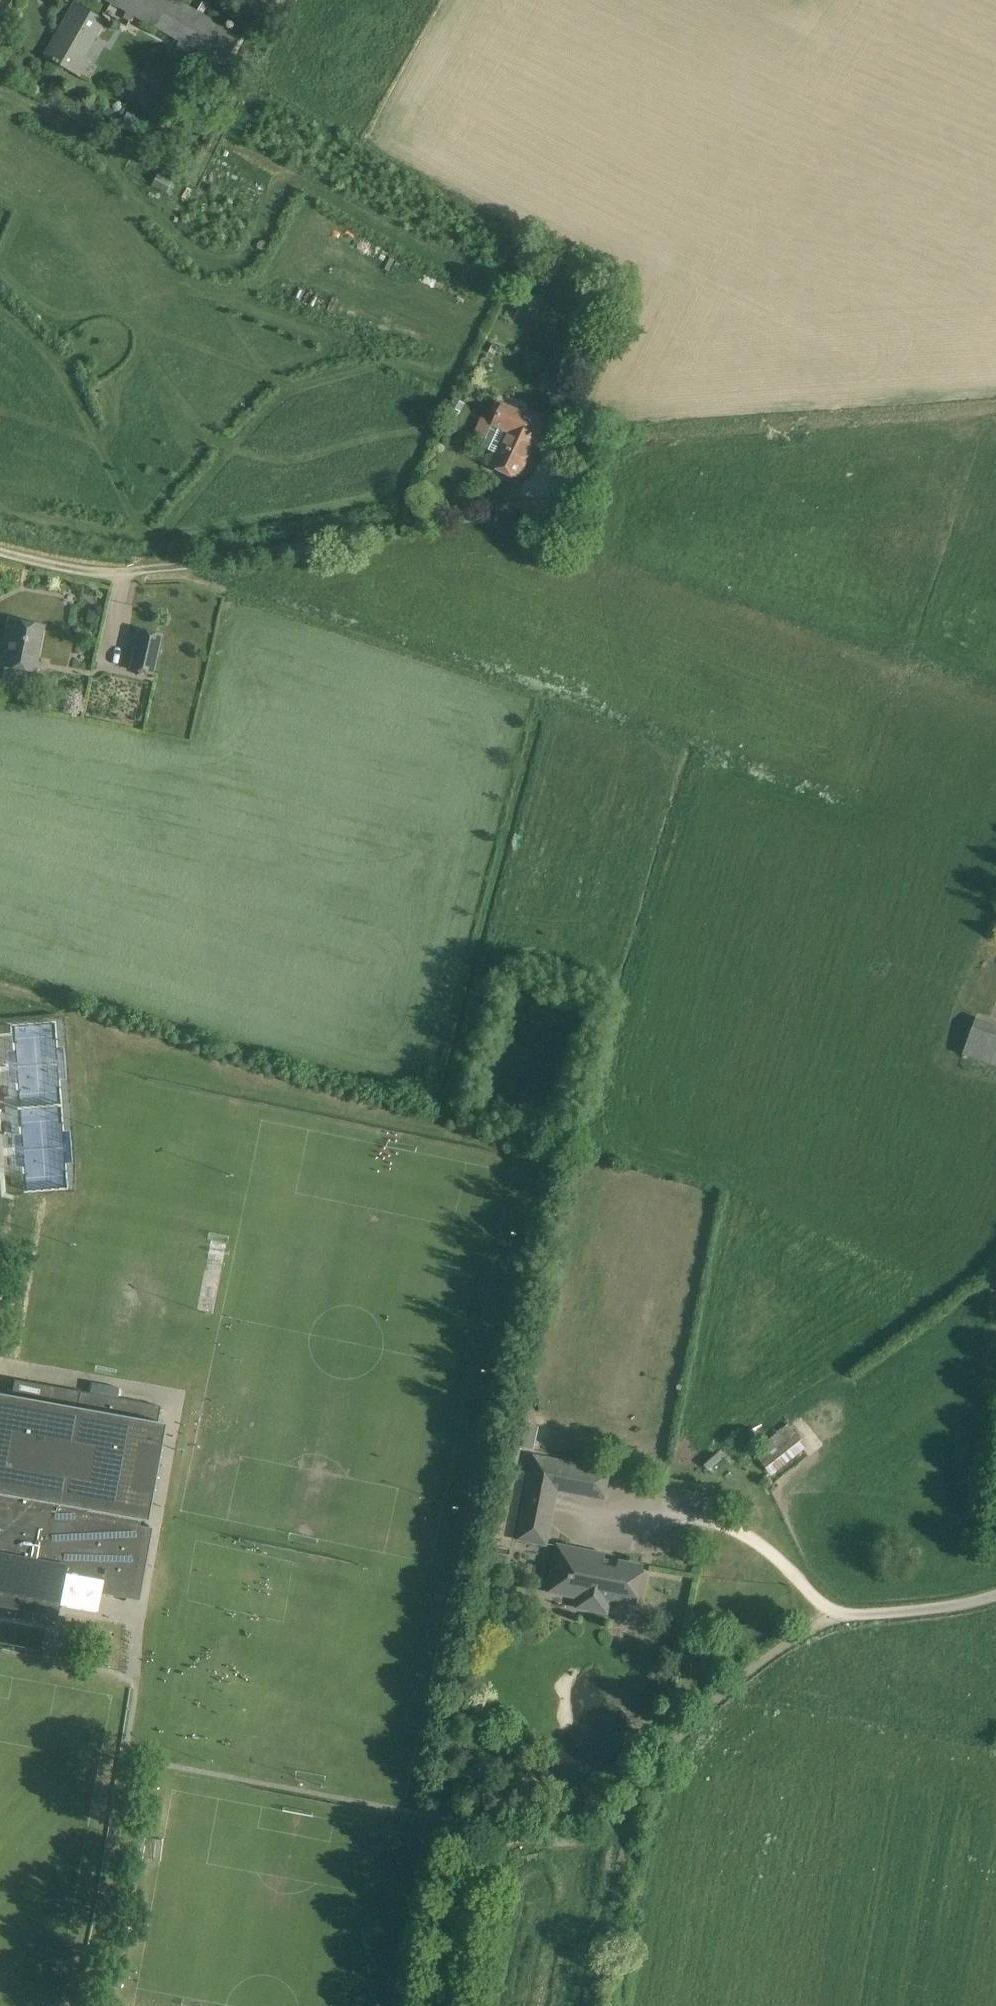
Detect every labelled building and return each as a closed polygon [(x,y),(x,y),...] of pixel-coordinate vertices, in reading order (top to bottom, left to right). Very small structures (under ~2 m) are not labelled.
[(179,43),(225,68),(243,36),(179,0),(104,0),(179,43)] [(276,0),(236,0),(267,17),(276,0)] [(59,35),(62,37),(50,58),(76,73),(106,22),(76,5),(59,35)] [(130,110),(124,121),(136,127),(142,116),(130,110)] [(168,195),(176,180),(160,172),(152,186),(168,195)] [(465,404),(454,399),(448,412),(459,417),(465,404)] [(546,423),(504,404),(494,424),(481,417),(473,435),(486,441),(494,425),(508,431),(492,466),(520,479),(546,423)] [(572,501),(525,500),(524,526),(571,526),(572,501)] [(1,667),(4,667),(2,681),(30,686),(32,673),(35,673),(43,627),(9,621),(1,667)] [(130,671),(152,678),(162,635),(139,630),(130,671)] [(976,1017),(963,1055),(995,1067),(995,1024),(976,1017)] [(140,1601),(153,1528),(140,1525),(141,1520),(147,1521),(164,1424),(157,1423),(160,1406),(14,1380),(11,1397),(0,1395),(0,1580),(1,1580),(0,1586),(0,1594),(98,1612),(101,1594),(140,1601)] [(89,1393),(117,1398),(119,1388),(91,1383),(89,1393)] [(512,1445),(534,1450),(539,1427),(518,1422),(512,1445)] [(772,1476),(808,1448),(789,1424),(753,1452),(772,1476)] [(548,1544),(558,1490),(605,1499),(610,1471),(536,1457),(520,1539),(548,1544)] [(586,1608),(608,1613),(611,1599),(637,1605),(645,1567),(620,1562),(619,1568),(605,1565),(607,1555),(559,1545),(550,1591),(588,1599),(586,1608)] [(136,1953),(128,1952),(126,1964),(134,1966),(136,1953)]
